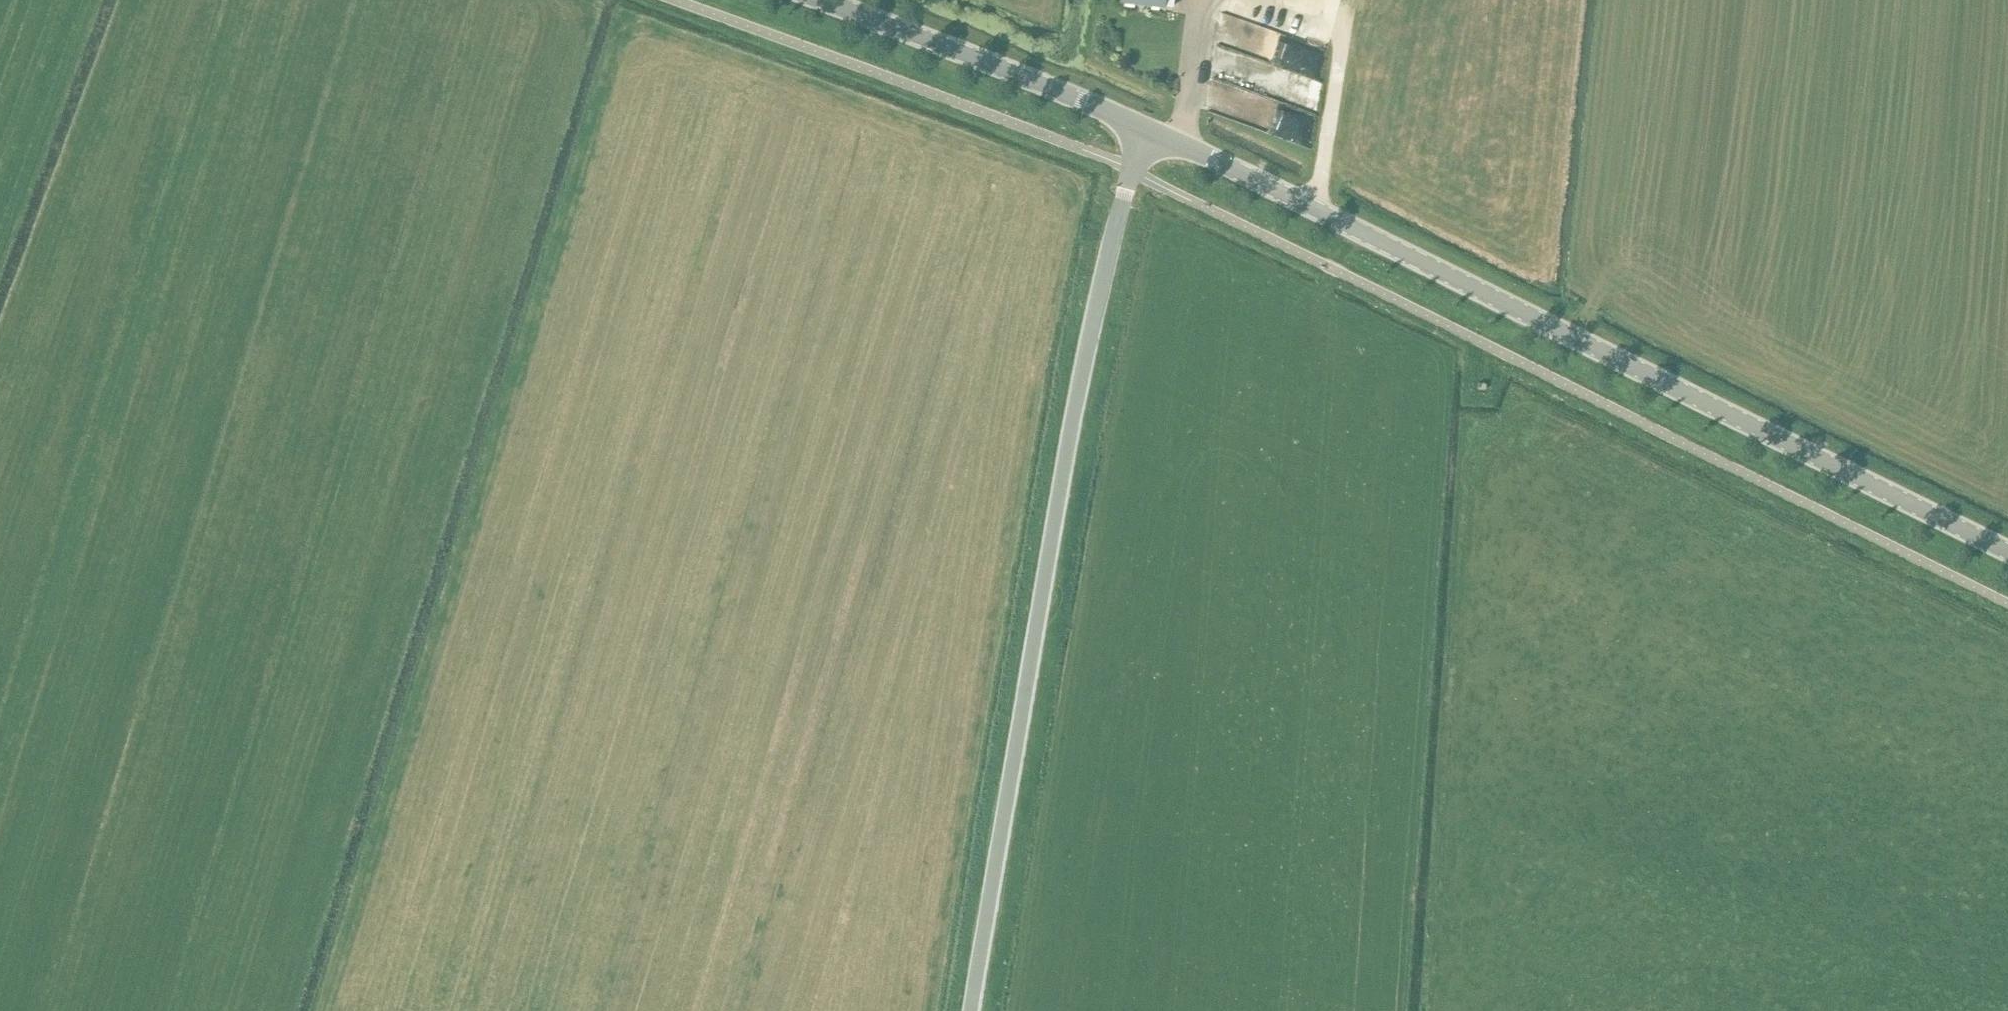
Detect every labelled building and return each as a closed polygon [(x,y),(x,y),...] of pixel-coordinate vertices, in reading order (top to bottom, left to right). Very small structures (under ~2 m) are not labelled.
[(1227,21),(1204,114),(1304,138),(1327,45),(1227,21)]
